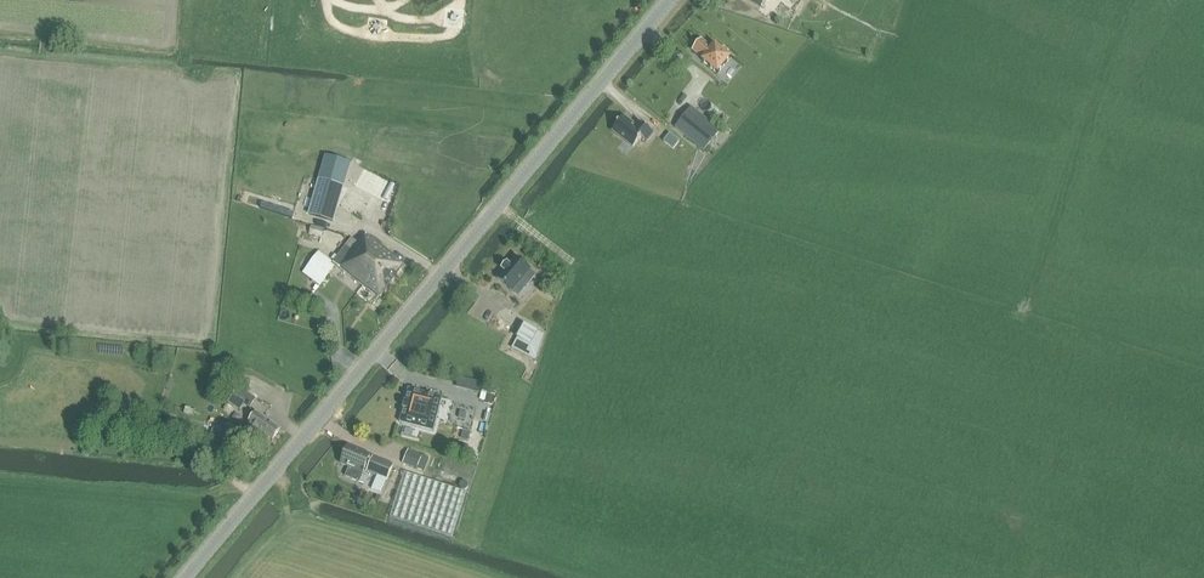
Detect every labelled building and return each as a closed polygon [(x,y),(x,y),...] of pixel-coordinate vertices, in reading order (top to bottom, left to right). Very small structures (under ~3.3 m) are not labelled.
[(760,8),(765,0),(747,0),(760,8)] [(703,59),(702,60),(718,74),(731,58),(731,57),(715,44),(715,45),(712,48),(701,40),(693,50),(703,59)] [(731,134),(750,110),(741,103),(722,127),(731,134)] [(675,127),(704,151),(720,130),(691,107),(675,127)] [(636,126),(624,116),(612,131),(633,147),(641,137),(647,142),(649,140),(654,133),(639,122),(637,125),(636,126)] [(679,141),(670,134),(664,141),(673,149),(679,141)] [(309,215),(333,222),(343,186),(320,179),(309,215)] [(324,229),(311,226),(309,233),(322,237),(324,229)] [(405,265),(367,235),(360,245),(352,239),(333,263),(363,286),(378,299),(405,265)] [(320,286),(335,267),(331,264),(332,262),(319,252),(303,272),(320,286)] [(510,265),(508,263),(502,270),(504,271),(498,279),(513,291),(524,277),(530,282),(536,275),(531,270),(516,257),(510,265)] [(544,335),(525,324),(513,346),(536,359),(544,335)] [(233,396),(245,403),(251,407),(257,398),(239,386),(233,396)] [(433,430),(442,398),(410,389),(409,389),(408,390),(405,402),(405,403),(408,404),(407,409),(404,408),(403,409),(404,409),(400,421),(400,422),(401,422),(433,430)] [(483,390),(480,400),(486,401),(488,394),(489,392),(483,390)] [(486,401),(493,403),(495,396),(488,394),(486,401)] [(136,411),(123,407),(121,415),(133,419),(136,411)] [(251,410),(247,416),(252,419),(248,424),(249,424),(247,428),(257,434),(259,431),(273,440),(281,429),(256,413),(251,410)] [(133,419),(121,415),(118,424),(133,428),(135,420),(133,419)] [(235,429),(225,426),(223,434),(218,449),(227,452),(235,429)] [(223,434),(213,430),(208,446),(218,449),(223,434)] [(455,455),(464,458),(468,445),(459,442),(455,455)] [(387,480),(394,465),(373,456),(372,458),(369,457),(370,455),(348,446),(341,464),(349,467),(346,476),(359,482),(365,468),(368,469),(367,472),(377,476),(387,480)] [(416,469),(422,456),(409,450),(403,464),(416,469)] [(429,458),(422,456),(416,469),(417,469),(423,472),(429,458)] [(390,516),(453,536),(466,492),(405,472),(390,516)]
